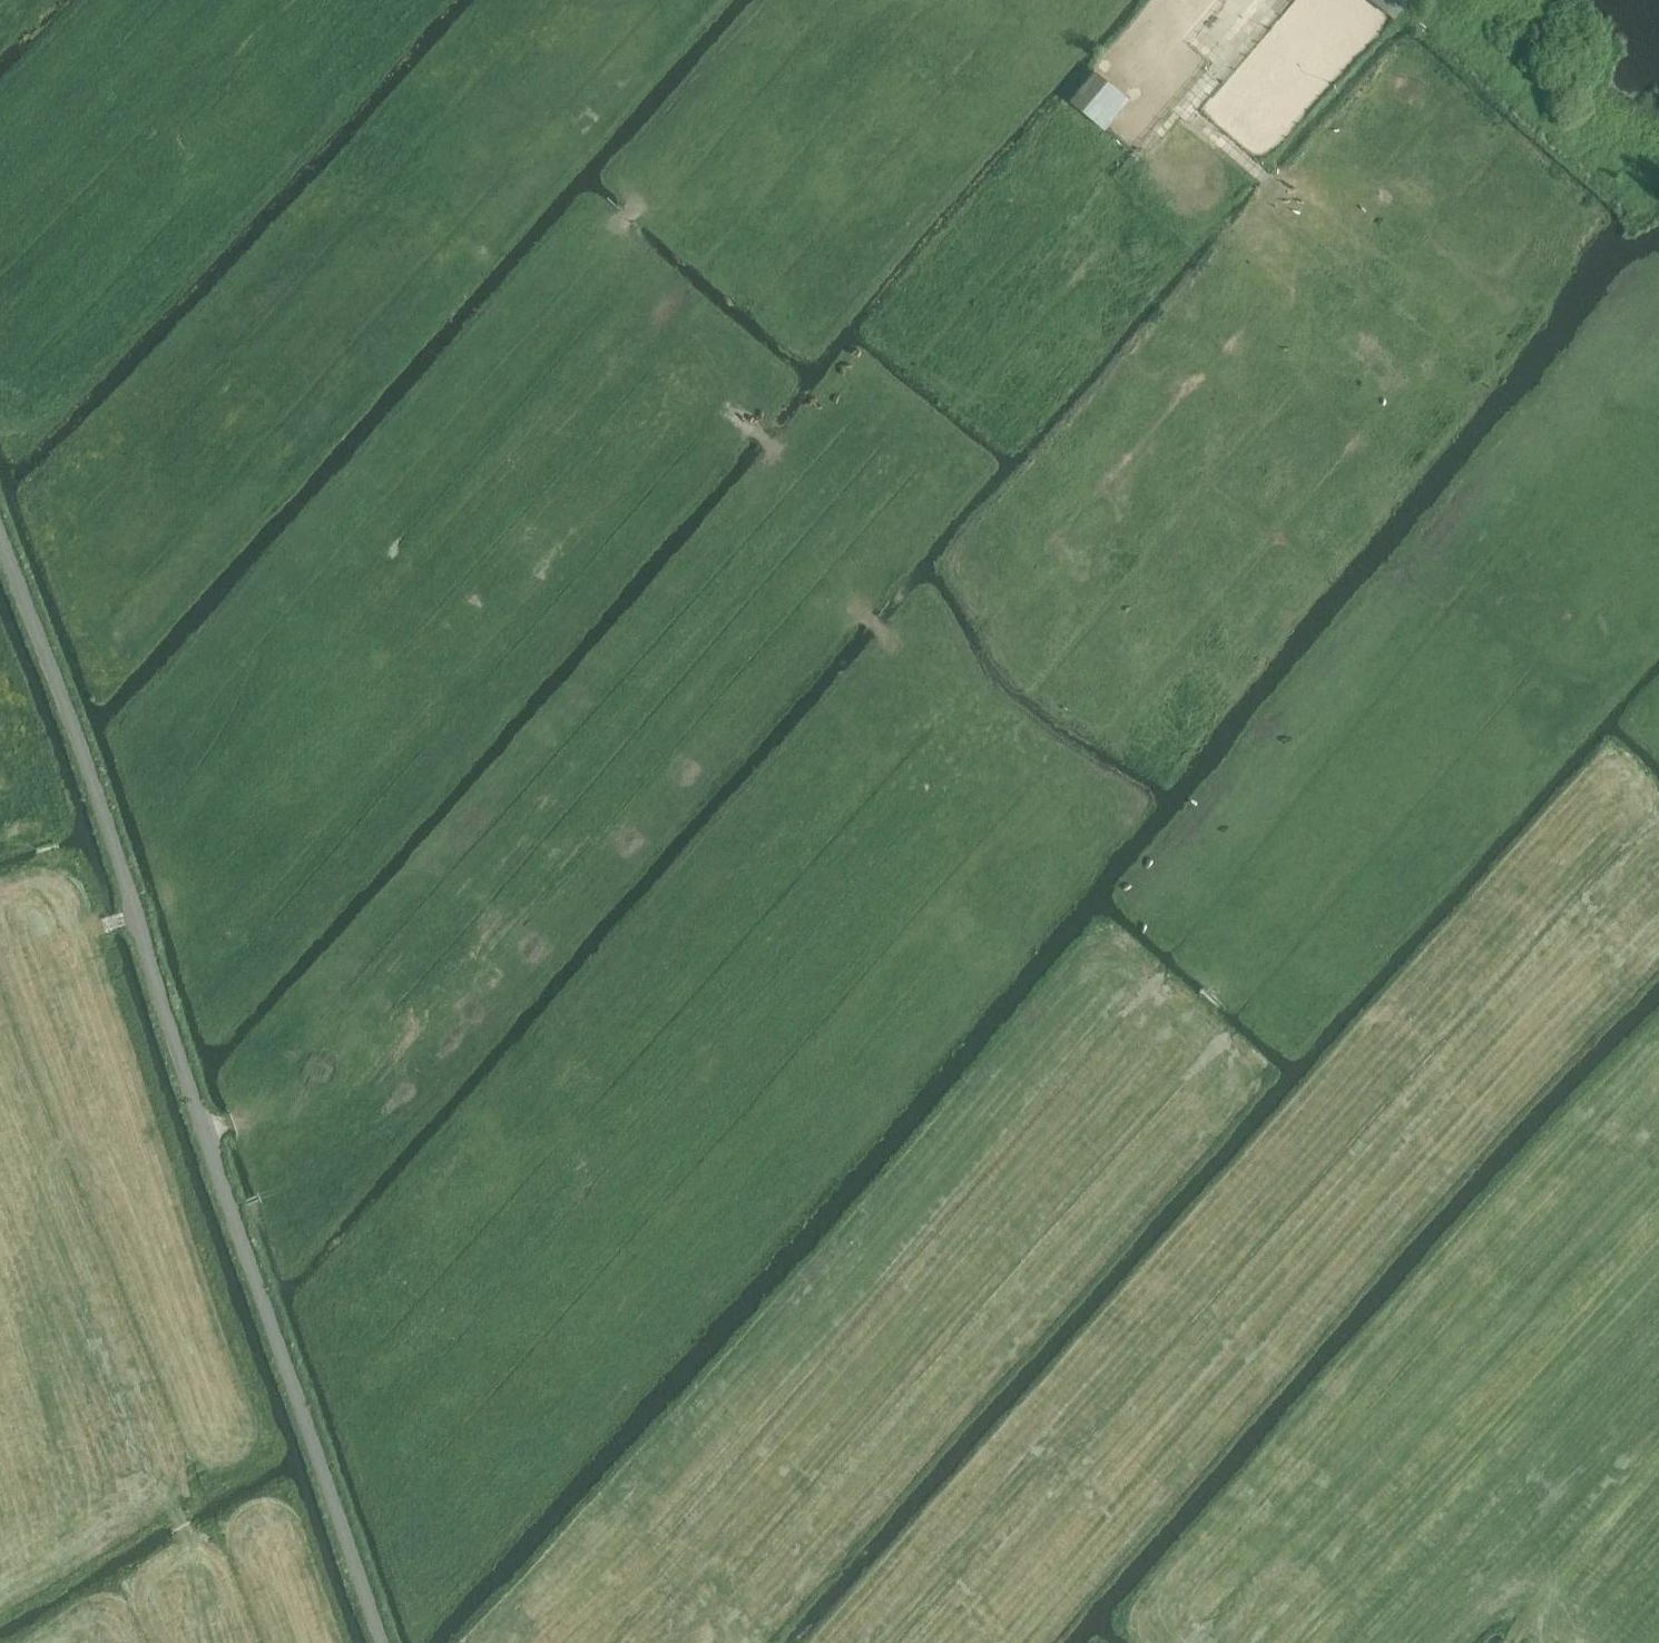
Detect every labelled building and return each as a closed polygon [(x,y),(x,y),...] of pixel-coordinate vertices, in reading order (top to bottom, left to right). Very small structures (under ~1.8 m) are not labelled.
[(1396,13),(1407,0),(1381,0),(1396,13)] [(1070,96),(1106,125),(1132,93),(1096,64),(1070,96)]
